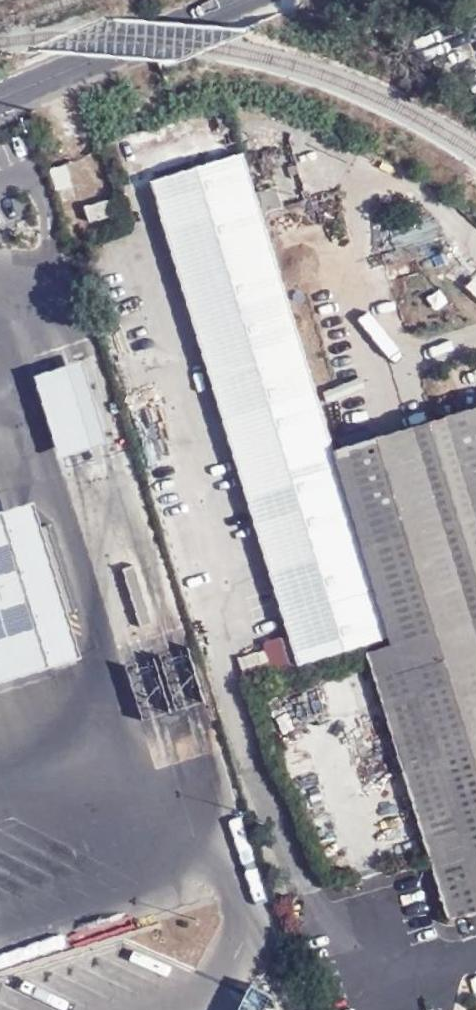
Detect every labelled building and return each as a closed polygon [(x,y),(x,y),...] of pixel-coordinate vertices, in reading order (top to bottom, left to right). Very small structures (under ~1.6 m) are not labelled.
[(475,12),(475,5),(474,0),(466,0),(471,14),(475,12)] [(388,640),(333,452),(243,155),(152,184),(290,637),(298,666),(299,668),(388,640)] [(109,200),(85,209),(90,224),(114,216),(109,200)] [(313,211),(278,218),(282,239),(317,232),(313,211)] [(466,287),(475,298),(475,279),(466,287)] [(334,450),(390,639),(392,646),(391,647),(364,654),(364,655),(446,920),(475,911),(475,407),(334,450)] [(95,656),(51,500),(0,512),(0,684),(95,656)] [(290,669),(298,666),(290,637),(281,639),(290,669)]
